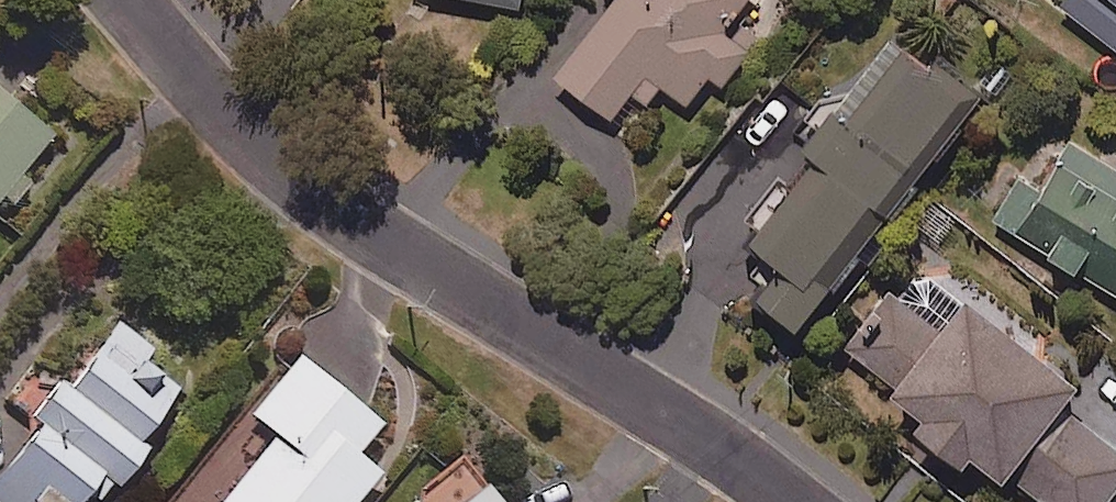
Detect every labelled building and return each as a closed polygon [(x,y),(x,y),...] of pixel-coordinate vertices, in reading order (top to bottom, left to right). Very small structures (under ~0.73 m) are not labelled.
[(521,9),(523,0),(476,0),(521,9)] [(558,78),(613,119),(634,92),(648,103),(662,86),(689,106),(710,78),(724,88),(748,56),(736,47),(722,37),(749,0),(617,0),(558,78)] [(1059,5),(1115,51),(1115,0),(1063,0),(1059,5)] [(930,72),(892,36),(795,137),(824,165),(750,241),(779,268),(755,293),(795,332),(868,257),(848,238),(875,209),(889,223),(925,186),(919,180),(992,105),(943,58),(930,72)] [(0,98),(0,201),(50,139),(0,98)] [(1074,143),(1044,191),(1023,178),(996,222),(1115,297),(1115,169),(1074,143)] [(1008,482),(1011,478),(1041,501),(1115,501),(1115,431),(1073,398),(1080,388),(969,303),(945,334),(891,292),(846,351),(898,391),(891,400),(920,422),(914,431),(968,472),(979,459),(1008,482)] [(120,493),(148,454),(141,449),(179,393),(142,368),(155,349),(118,323),(71,392),(58,384),(27,422),(36,429),(0,477),(0,501),(2,501),(83,501),(87,497),(95,501),(104,501),(113,489),(120,493)] [(297,362),(250,421),(275,440),(225,501),(359,501),(379,477),(355,458),(379,428),(297,362)] [(463,463),(414,501),(495,501),(463,463)]
